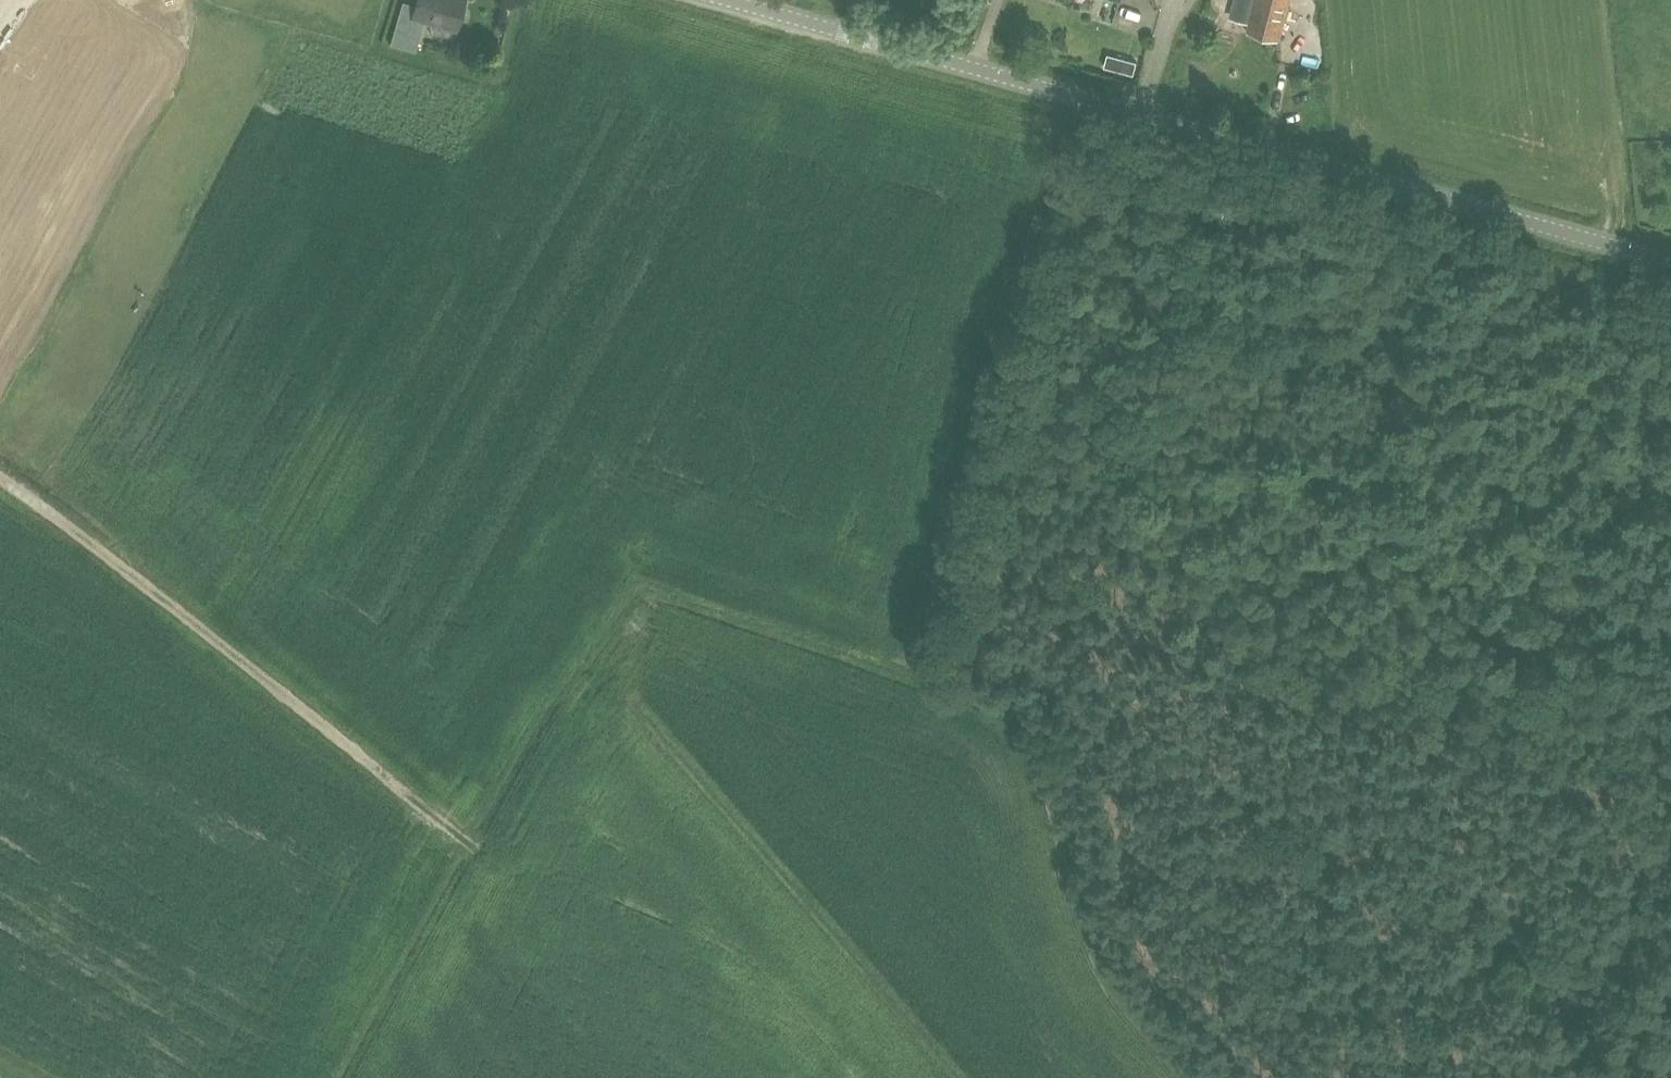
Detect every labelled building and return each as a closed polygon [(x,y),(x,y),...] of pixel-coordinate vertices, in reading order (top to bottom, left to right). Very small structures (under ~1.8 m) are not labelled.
[(405,0),(402,0),(390,42),(415,49),(424,18),(456,27),(464,0),(416,0),(415,3),(405,0)] [(1232,5),(1251,10),(1254,0),(1234,0),(1232,5)] [(1251,20),(1248,31),(1279,39),(1289,0),(1256,0),(1251,20)] [(1107,54),(1103,66),(1132,74),(1136,62),(1107,54)]
